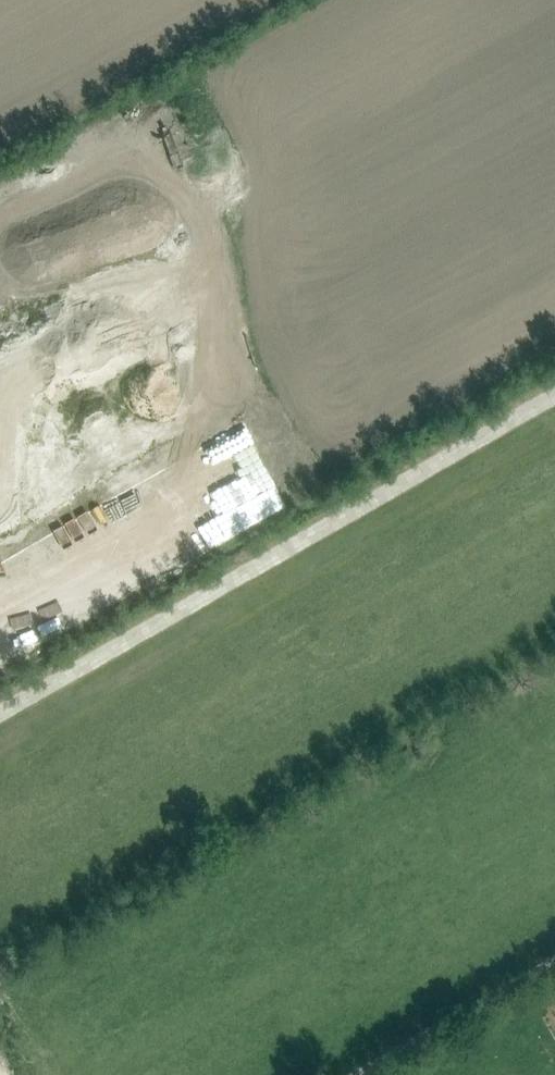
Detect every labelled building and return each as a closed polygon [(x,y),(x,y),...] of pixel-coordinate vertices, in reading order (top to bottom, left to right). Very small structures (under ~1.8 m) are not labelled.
[(5,639),(32,627),(23,606),(0,616),(0,627),(5,639)]
